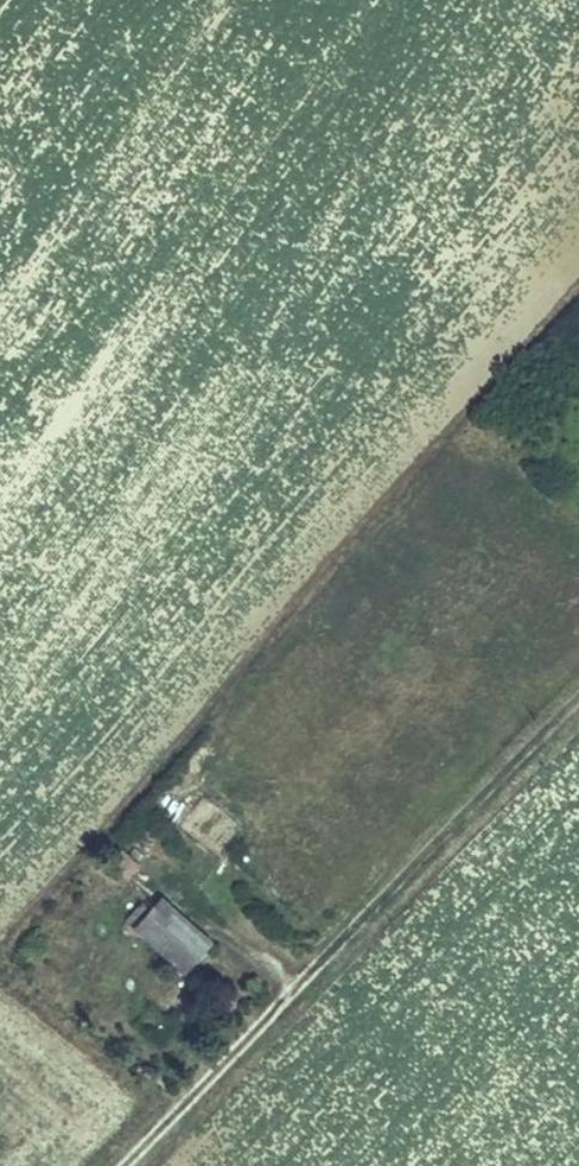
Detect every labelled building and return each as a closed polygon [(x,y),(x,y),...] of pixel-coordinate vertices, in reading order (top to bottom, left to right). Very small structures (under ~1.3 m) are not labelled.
[(185,976),(215,944),(163,896),(133,928),(185,976)]
